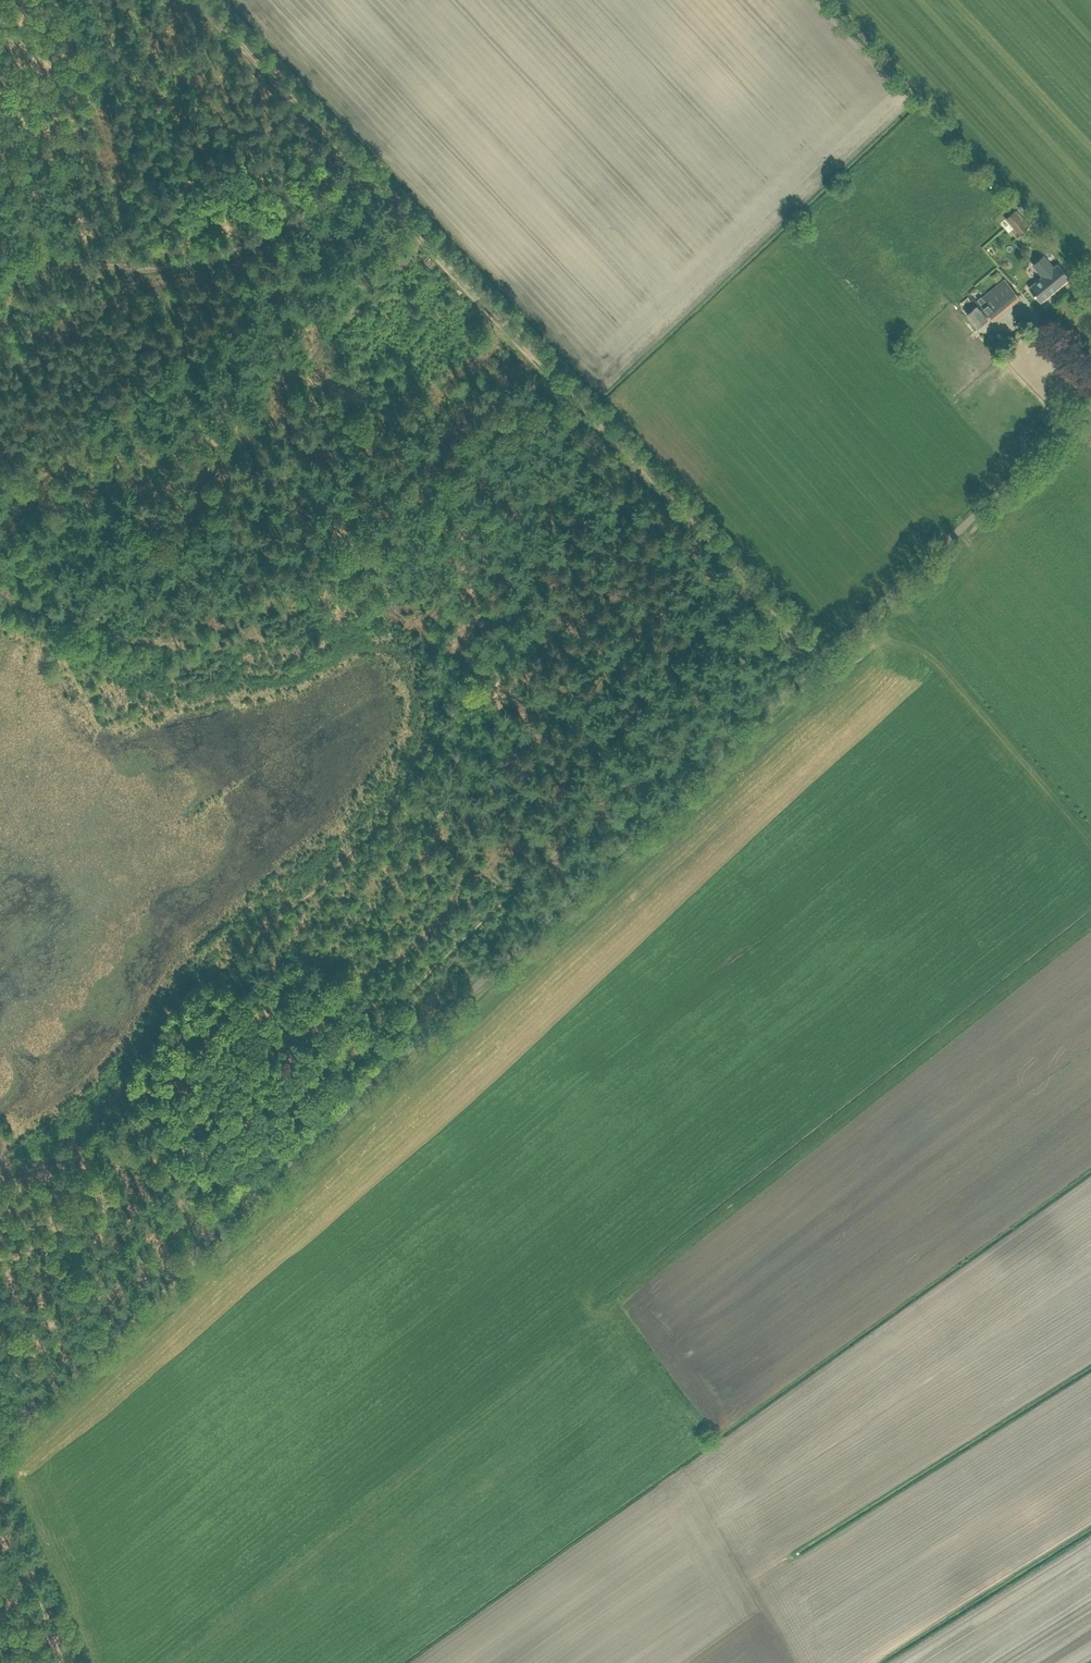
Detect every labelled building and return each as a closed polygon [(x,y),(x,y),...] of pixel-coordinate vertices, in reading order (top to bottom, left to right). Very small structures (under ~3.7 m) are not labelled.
[(1016,209),(1008,216),(1022,233),(1030,226),(1016,209)] [(1044,246),(1053,257),(1056,254),(1043,238),(1036,244),(1040,249),(1044,246)] [(1035,281),(1029,287),(1031,290),(1033,292),(1037,297),(1041,301),(1055,289),(1070,277),(1064,270),(1057,262),(1055,264),(1053,266),(1053,265),(1047,258),(1045,256),(1043,254),(1037,259),(1032,264),(1037,270),(1042,276),(1035,281)] [(976,301),(993,323),(1021,299),(1004,278),(976,301)] [(979,308),(968,317),(976,327),(986,317),(979,308)]
